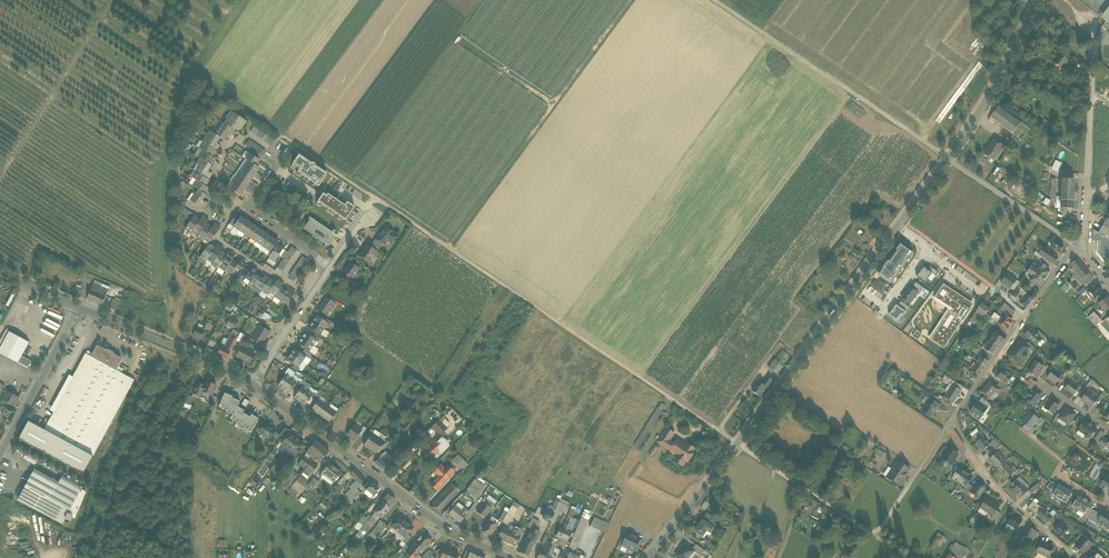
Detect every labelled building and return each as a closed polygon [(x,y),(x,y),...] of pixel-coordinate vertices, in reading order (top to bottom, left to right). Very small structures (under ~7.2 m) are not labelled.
[(1104,20),(1108,14),(1108,7),(1101,18),(1104,20)] [(1054,63),(1062,69),(1063,68),(1066,64),(1068,60),(1067,59),(1064,57),(1059,53),(1056,58),(1057,58),(1054,63)] [(990,117),(1013,134),(1021,123),(998,106),(990,117)] [(228,121),(233,113),(230,111),(225,118),(227,120),(228,121)] [(227,120),(224,124),(234,130),(236,128),(240,130),(246,122),(233,113),(228,121),(227,120)] [(223,123),(215,134),(220,137),(223,140),(227,134),(230,136),(234,130),(224,124),(223,123)] [(251,132),(256,135),(260,130),(257,128),(254,126),(251,132)] [(208,137),(211,132),(210,131),(202,142),(204,143),(205,144),(209,138),(208,137)] [(209,138),(205,144),(216,151),(220,146),(216,143),(220,137),(215,134),(211,132),(208,137),(209,138)] [(1003,144),(1009,147),(1013,142),(1007,138),(1003,144)] [(985,154),(994,160),(1002,148),(992,142),(985,154)] [(200,149),(203,151),(212,157),(216,151),(205,144),(204,143),(200,149)] [(199,157),(203,151),(200,149),(199,148),(195,154),(199,157)] [(298,153),(292,149),(289,154),(295,158),(298,153)] [(199,157),(201,158),(211,165),(215,159),(212,157),(203,151),(199,157)] [(246,159),(249,161),(256,166),(260,161),(249,154),(246,159)] [(312,164),(299,155),(290,167),(297,172),(301,175),(308,179),(312,182),(319,186),(327,174),(315,166),(316,165),(312,163),(312,164)] [(200,167),(197,172),(208,179),(212,174),(207,171),(211,165),(201,158),(197,165),(200,167)] [(1051,169),(1058,171),(1062,162),(1055,160),(1051,169)] [(249,161),(245,167),(256,174),(259,168),(256,166),(249,161)] [(245,167),(242,172),(252,179),(256,174),(245,167)] [(193,178),(197,181),(197,180),(205,186),(209,180),(208,179),(197,172),(193,178)] [(242,172),(238,178),(248,185),(252,179),(242,172)] [(234,184),(238,178),(234,176),(233,175),(230,181),(234,184)] [(238,178),(234,184),(244,190),(248,185),(238,178)] [(209,189),(205,186),(197,180),(197,181),(193,186),(198,190),(205,195),(209,189)] [(1062,180),(1061,200),(1073,201),(1074,180),(1062,180)] [(241,196),(244,190),(234,184),(230,189),(241,196)] [(336,185),(332,191),(336,194),(340,188),(336,185)] [(188,199),(201,209),(205,203),(202,200),(203,197),(201,196),(196,193),(195,194),(192,194),(188,199)] [(323,193),(318,201),(322,204),(328,208),(335,213),(338,216),(342,218),(345,220),(355,207),(347,202),(345,205),(343,207),(326,196),(323,193)] [(345,205),(328,194),(326,196),(343,207),(345,205)] [(1073,209),(1073,201),(1061,200),(1061,208),(1073,209)] [(188,220),(191,221),(194,216),(195,215),(184,208),(180,214),(188,220)] [(233,226),(234,226),(240,217),(236,214),(230,224),(233,226)] [(191,233),(193,231),(198,223),(196,222),(199,219),(194,216),(191,221),(185,229),(191,233)] [(193,231),(198,235),(206,223),(208,220),(203,216),(200,220),(199,219),(196,222),(198,223),(193,231)] [(234,227),(239,231),(246,220),(240,217),(234,226),(233,227),(234,227)] [(337,238),(338,236),(310,217),(308,219),(310,220),(335,237),(337,238)] [(1098,233),(1108,239),(1108,220),(1107,219),(1098,233)] [(239,231),(245,234),(251,224),(246,220),(239,231)] [(329,246),(335,237),(310,220),(304,229),(329,246)] [(203,241),(204,239),(210,231),(208,230),(210,226),(206,223),(198,235),(197,237),(203,241)] [(212,228),(210,226),(208,230),(210,231),(204,239),(210,243),(220,228),(215,224),(212,228)] [(245,234),(250,238),(257,228),(251,224),(245,234)] [(239,231),(234,227),(230,232),(236,236),(237,234),(239,231)] [(376,239),(383,244),(385,241),(386,242),(387,240),(389,238),(393,241),(397,235),(391,231),(390,229),(389,228),(387,228),(385,227),(383,230),(383,231),(381,235),(380,235),(377,239),(376,239)] [(250,238),(256,242),(263,231),(257,228),(250,238)] [(256,242),(261,245),(268,235),(263,231),(256,242)] [(1108,259),(1108,239),(1098,233),(1098,241),(1098,253),(1105,263),(1108,259)] [(261,245),(267,249),(274,239),(268,235),(261,245)] [(376,238),(372,244),(379,249),(383,244),(376,239),(377,239),(376,238)] [(267,249),(272,253),(278,245),(279,243),(274,239),(267,249)] [(1054,248),(1059,251),(1064,245),(1056,239),(1051,246),(1054,248)] [(377,252),(379,249),(372,244),(368,242),(366,244),(377,252)] [(901,243),(900,244),(910,251),(905,259),(906,260),(901,267),(900,266),(895,271),(897,272),(892,279),(890,278),(889,281),(880,274),(884,269),(883,268),(878,274),(890,283),(913,252),(901,243)] [(207,259),(213,251),(211,250),(213,247),(209,244),(208,246),(200,257),(206,261),(207,259)] [(218,244),(215,248),(213,247),(211,250),(213,251),(207,259),(213,263),(221,252),(223,248),(218,244)] [(359,256),(369,263),(377,252),(366,244),(359,256)] [(888,261),(883,268),(884,269),(880,274),(889,281),(890,278),(892,279),(897,272),(895,271),(900,266),(901,267),(906,260),(905,259),(910,251),(900,244),(896,250),(898,251),(890,262),(888,261)] [(283,248),(278,245),(272,253),(270,257),(269,258),(274,262),(279,254),(283,249),(283,248)] [(1046,258),(1053,263),(1058,257),(1057,257),(1051,252),(1045,248),(1040,254),(1046,258)] [(1051,252),(1057,257),(1059,254),(1058,253),(1059,251),(1054,248),(1051,252)] [(1038,257),(1044,261),(1046,258),(1040,254),(1036,251),(1034,254),(1038,257)] [(219,267),(225,259),(223,258),(225,254),(221,252),(213,263),(212,265),(218,269),(219,267)] [(225,271),(225,270),(232,259),(235,256),(229,252),(227,255),(225,254),(223,258),(225,259),(219,267),(225,271)] [(274,262),(269,258),(266,261),(273,266),(276,263),(274,262)] [(233,269),(239,274),(244,267),(246,264),(241,260),(238,264),(232,259),(225,270),(230,273),(233,269)] [(1072,268),(1073,269),(1076,272),(1083,266),(1077,259),(1071,264),(1074,267),(1072,268)] [(343,272),(353,278),(354,277),(356,273),(359,269),(350,262),(343,272)] [(953,263),(951,267),(965,275),(967,271),(953,263)] [(1037,271),(1035,273),(1044,280),(1050,272),(1048,270),(1045,269),(1046,267),(1042,264),(1037,271)] [(927,270),(932,273),(936,276),(938,272),(930,266),(927,270)] [(1081,279),(1089,273),(1083,266),(1076,272),(1081,279)] [(225,271),(219,267),(218,269),(216,272),(222,275),(225,271)] [(246,278),(251,281),(255,275),(258,271),(252,268),(250,272),(244,267),(239,274),(237,277),(244,282),(246,278)] [(932,273),(927,270),(924,267),(917,277),(925,283),(932,273)] [(1073,274),(1078,281),(1081,279),(1076,272),(1073,274)] [(1039,287),(1044,280),(1035,273),(1034,276),(1030,281),(1039,287)] [(1093,279),(1089,273),(1081,279),(1084,282),(1086,285),(1093,279)] [(1017,280),(1008,274),(1001,283),(1010,289),(1011,288),(1017,280)] [(256,287),(261,291),(269,279),(264,275),(262,278),(262,279),(259,277),(255,275),(251,281),(249,285),(254,289),(256,287)] [(267,295),(269,292),(275,283),(269,279),(261,291),(267,295)] [(275,296),(275,295),(281,287),(283,284),(277,280),(275,283),(269,292),(275,296)] [(874,280),(872,284),(881,291),(886,285),(879,280),(878,282),(874,280)] [(1020,282),(1017,280),(1011,288),(1014,290),(1020,282)] [(916,282),(911,288),(917,293),(919,294),(924,288),(916,282)] [(1060,288),(1064,292),(1069,288),(1065,283),(1060,288)] [(931,339),(944,348),(962,320),(963,321),(971,310),(969,309),(968,308),(971,302),(969,301),(970,301),(943,284),(935,297),(953,309),(951,312),(949,311),(931,339)] [(1097,285),(1089,291),(1087,293),(1090,296),(1092,295),(1094,298),(1102,291),(1097,285)] [(73,293),(80,296),(82,290),(76,287),(73,293)] [(287,291),(281,287),(275,295),(281,299),(287,303),(289,300),(295,292),(289,287),(287,291)] [(911,288),(909,287),(901,298),(910,304),(917,293),(911,288)] [(105,296),(107,292),(103,291),(103,289),(100,288),(100,289),(98,293),(105,296)] [(87,299),(102,305),(106,296),(105,296),(98,293),(95,292),(91,290),(87,299)] [(261,291),(260,293),(258,295),(264,299),(267,295),(261,291)] [(1032,299),(1027,294),(1025,297),(1023,298),(1021,302),(1026,307),(1032,299)] [(326,298),(335,304),(337,301),(328,295),(326,298)] [(322,313),(327,315),(326,314),(330,307),(332,308),(335,304),(326,298),(326,297),(318,309),(322,313)] [(929,338),(931,339),(949,311),(951,312),(953,309),(935,297),(934,299),(948,309),(929,338)] [(1105,312),(1108,309),(1108,300),(1107,297),(1104,299),(1099,303),(1099,304),(1105,312)] [(109,308),(115,311),(119,302),(113,299),(109,308)] [(898,306),(906,312),(909,307),(901,302),(898,306)] [(980,314),(984,316),(990,308),(982,303),(976,311),(980,314)] [(1009,315),(1008,317),(1011,319),(1015,313),(1005,303),(1000,309),(1009,315)] [(898,306),(896,305),(889,314),(893,317),(892,318),(897,322),(902,316),(903,316),(906,312),(898,306)] [(1088,317),(1095,325),(1100,320),(1093,312),(1088,317)] [(1004,314),(1002,318),(998,323),(1000,324),(1007,329),(1013,320),(1011,319),(1008,317),(1004,314)] [(226,325),(234,329),(238,319),(237,318),(232,316),(230,315),(228,320),(226,325)] [(316,316),(313,322),(324,329),(327,324),(323,321),(316,316)] [(990,322),(998,327),(1000,324),(998,323),(994,320),(992,318),(990,322)] [(323,329),(324,329),(313,322),(309,327),(315,331),(320,334),(323,329)] [(253,340),(261,345),(270,332),(260,326),(256,333),(258,334),(253,340)] [(205,331),(202,330),(198,328),(197,327),(193,336),(201,340),(205,331)] [(320,334),(323,336),(326,338),(329,333),(323,329),(320,334)] [(1026,335),(1037,345),(1039,342),(1040,343),(1040,342),(1041,339),(1042,339),(1036,334),(1030,329),(1028,331),(1026,331),(1025,332),(1025,334),(1025,335),(1026,335)] [(18,363),(22,356),(29,343),(6,330),(0,341),(0,353),(18,363)] [(922,334),(917,330),(912,336),(918,340),(922,334)] [(315,331),(313,334),(320,339),(323,336),(320,334),(315,331)] [(984,331),(981,335),(988,339),(990,335),(984,331)] [(995,333),(990,341),(998,347),(1004,339),(998,335),(999,333),(997,331),(995,333)] [(1041,339),(1043,341),(1046,338),(1039,331),(1036,334),(1042,339),(1041,339)] [(224,346),(224,347),(230,351),(237,337),(237,336),(231,333),(230,333),(228,339),(224,346)] [(305,333),(302,338),(313,346),(316,340),(311,337),(305,333)] [(243,334),(242,338),(245,340),(250,343),(252,340),(243,334)] [(985,344),(988,339),(981,335),(979,339),(985,344)] [(309,350),(313,346),(302,338),(298,343),(305,348),(309,351),(309,350)] [(1016,358),(1020,361),(1028,349),(1029,347),(1026,345),(1019,340),(1009,355),(1014,359),(1016,358)] [(993,355),(998,347),(990,341),(984,349),(993,355)] [(1028,349),(1032,352),(1035,348),(1028,342),(1026,345),(1029,347),(1028,349)] [(96,346),(91,356),(116,370),(122,360),(121,358),(113,354),(112,353),(111,354),(108,352),(107,350),(98,346),(96,346)] [(226,359),(230,351),(224,347),(221,346),(217,354),(226,359)] [(236,356),(249,363),(255,354),(241,346),(241,347),(236,356)] [(318,349),(313,346),(309,350),(312,352),(311,352),(315,355),(318,349)] [(294,349),(291,354),(302,362),(305,357),(305,356),(302,354),(294,349)] [(968,356),(972,359),(975,354),(976,353),(972,349),(968,356)] [(775,359),(784,365),(790,357),(782,350),(775,359)] [(134,380),(116,370),(91,356),(85,354),(74,375),(53,412),(44,430),(93,456),(134,380)] [(298,367),(302,362),(291,354),(287,360),(294,365),(298,367)] [(31,361),(22,356),(18,363),(27,368),(31,361)] [(980,359),(978,362),(985,367),(989,361),(982,356),(980,359)] [(311,360),(308,357),(307,358),(305,357),(302,362),(306,365),(307,365),(311,360)] [(768,368),(777,374),(784,365),(775,359),(768,368)] [(1028,372),(1037,378),(1044,367),(1036,361),(1028,372)] [(958,371),(964,375),(970,366),(965,362),(963,364),(965,365),(962,368),(960,367),(958,371)] [(981,372),(985,367),(978,362),(974,367),(981,372)] [(971,371),(979,376),(980,374),(981,372),(974,367),(971,371)] [(1048,377),(1056,383),(1061,375),(1057,372),(1053,369),(1052,370),(1048,377)] [(290,370),(286,375),(291,378),(294,375),(295,373),(290,370)] [(1006,384),(1006,383),(1009,380),(1012,377),(1004,370),(998,377),(1001,380),(1002,381),(1006,384)] [(1070,372),(1069,373),(1066,378),(1069,380),(1071,377),(1074,374),(1070,372)] [(53,412),(74,375),(70,373),(50,410),(53,412)] [(278,385),(283,389),(291,378),(286,375),(278,385)] [(752,390),(760,396),(763,392),(763,391),(765,388),(766,389),(773,380),(768,376),(762,384),(758,381),(752,390)] [(296,382),(291,378),(283,389),(289,393),(294,386),(297,382),(296,382)] [(1023,383),(1030,389),(1033,386),(1025,379),(1023,383)] [(302,380),(301,383),(304,385),(303,387),(308,390),(310,387),(311,385),(303,380),(302,380)] [(954,386),(961,390),(963,387),(953,380),(950,385),(952,385),(953,386),(954,386)] [(999,383),(1009,390),(1011,388),(1009,386),(1006,383),(1006,384),(1002,381),(1001,380),(999,383)] [(202,391),(202,392),(212,396),(212,395),(210,395),(212,391),(213,391),(216,386),(206,381),(204,386),(202,391)] [(988,394),(991,396),(995,391),(998,394),(1001,390),(997,386),(990,381),(982,392),(986,396),(988,394)] [(1065,389),(1073,395),(1076,391),(1079,387),(1075,385),(1070,381),(1065,389)] [(193,393),(200,396),(202,392),(202,391),(204,386),(197,383),(193,393)] [(999,383),(999,384),(1004,388),(1001,390),(1006,394),(1009,390),(999,383)] [(294,397),(299,401),(308,390),(303,387),(302,386),(299,390),(294,397)] [(953,403),(961,391),(961,390),(954,386),(953,386),(949,393),(947,392),(944,397),(953,403)] [(1087,391),(1096,398),(1098,395),(1089,389),(1087,391)] [(3,400),(4,401),(9,392),(5,390),(1,399),(3,400)] [(313,394),(308,390),(299,401),(305,405),(307,403),(310,398),(313,394)] [(318,392),(317,394),(313,400),(316,402),(318,400),(321,396),(324,393),(320,390),(318,392)] [(930,399),(935,402),(938,398),(932,394),(927,391),(925,394),(931,398),(930,399)] [(995,391),(991,396),(989,398),(993,401),(998,394),(995,391)] [(1028,400),(1034,405),(1041,397),(1034,391),(1032,393),(1031,393),(1028,396),(1029,397),(1027,399),(1028,400)] [(1087,404),(1091,407),(1097,399),(1096,398),(1087,391),(1081,399),(1087,403),(1087,404)] [(1099,399),(1102,401),(1107,393),(1104,391),(1099,399)] [(4,401),(13,406),(18,397),(9,392),(4,401)] [(209,402),(212,396),(202,392),(200,396),(205,399),(204,401),(209,402)] [(236,423),(240,426),(239,427),(243,430),(244,428),(245,426),(248,428),(247,430),(250,432),(259,419),(251,414),(250,417),(243,413),(244,411),(238,407),(240,401),(235,399),(232,398),(233,397),(225,393),(219,405),(223,406),(222,409),(226,410),(230,411),(229,413),(232,415),(231,416),(234,418),(233,421),(236,423)] [(185,403),(190,405),(193,398),(188,396),(187,397),(185,403)] [(325,399),(321,396),(318,400),(327,406),(329,403),(325,400),(325,399)] [(942,400),(951,406),(953,403),(944,397),(942,400)] [(982,398),(979,402),(987,408),(990,404),(982,398)] [(928,414),(931,416),(939,405),(935,402),(930,399),(929,399),(926,405),(923,409),(929,413),(928,414)] [(315,412),(320,416),(327,406),(318,400),(316,402),(311,409),(312,410),(312,409),(316,412),(315,412)] [(1044,408),(1052,414),(1058,406),(1051,400),(1044,408)] [(982,415),(987,408),(979,402),(977,402),(976,404),(975,404),(972,408),(973,409),(970,412),(975,415),(974,416),(980,420),(983,415),(982,415)] [(331,404),(329,407),(336,412),(338,409),(331,404)] [(329,407),(327,406),(320,416),(325,419),(326,419),(329,421),(329,422),(334,415),(336,413),(336,412),(329,407)] [(334,415),(337,417),(343,409),(340,407),(338,409),(336,412),(336,413),(334,415)] [(1066,423),(1069,425),(1076,414),(1066,407),(1061,415),(1059,418),(1066,423)] [(1030,412),(1022,422),(1030,429),(1038,418),(1030,412)] [(1075,422),(1081,426),(1084,421),(1085,420),(1079,416),(1075,422)] [(443,417),(439,421),(446,428),(450,424),(443,417)] [(18,440),(83,475),(93,456),(44,430),(28,421),(18,440)] [(432,427),(440,435),(447,429),(446,428),(439,421),(432,427)] [(1085,437),(1087,438),(1088,438),(1089,437),(1096,427),(1091,424),(1091,425),(1084,421),(1081,426),(1078,430),(1085,435),(1085,437)] [(709,428),(699,422),(697,425),(706,431),(709,428)] [(260,431),(271,438),(275,431),(264,425),(263,426),(260,431)] [(277,433),(282,436),(287,430),(282,426),(277,433)] [(347,435),(354,440),(358,435),(361,431),(361,430),(354,426),(347,435)] [(358,435),(361,437),(367,429),(363,426),(361,430),(361,431),(358,435)] [(668,428),(664,434),(671,439),(675,433),(668,428)] [(285,436),(286,437),(289,433),(290,434),(291,432),(288,429),(283,435),(285,436)] [(366,437),(368,439),(372,434),(374,431),(371,429),(366,437)] [(970,434),(973,438),(979,432),(977,429),(970,434)] [(1098,441),(1100,442),(1103,438),(1102,437),(1104,434),(1101,431),(1095,438),(1099,441),(1098,441)] [(973,438),(976,443),(984,437),(980,432),(979,432),(973,438)] [(287,448),(295,437),(290,434),(289,433),(286,437),(281,444),(287,448)] [(364,445),(369,449),(378,438),(372,434),(368,439),(364,445)] [(658,442),(665,447),(670,439),(671,439),(664,434),(658,442)] [(301,442),(295,437),(287,448),(293,452),(293,453),(296,449),(301,442)] [(987,441),(984,437),(976,443),(982,451),(990,445),(987,442),(987,441)] [(383,442),(378,438),(369,449),(375,453),(383,442)] [(439,456),(449,446),(441,438),(438,442),(436,440),(432,444),(424,453),(430,459),(433,457),(436,453),(439,456)] [(990,444),(993,447),(998,442),(999,441),(996,438),(990,444)] [(1108,442),(1103,438),(1100,442),(1099,443),(1105,447),(1106,446),(1108,448),(1108,441),(1108,442)] [(678,461),(684,465),(687,460),(694,451),(693,450),(694,448),(688,444),(687,446),(677,440),(675,443),(670,439),(665,447),(671,451),(671,450),(678,454),(682,457),(681,459),(680,458),(678,461)] [(312,454),(315,456),(322,446),(316,441),(307,454),(310,456),(312,454)] [(381,447),(384,450),(390,444),(388,441),(381,447)] [(329,451),(322,446),(315,456),(317,458),(316,460),(320,463),(329,451)] [(655,446),(649,455),(653,457),(659,448),(655,446)] [(399,447),(393,455),(397,458),(403,450),(399,447)] [(291,455),(295,458),(299,451),(296,449),(293,453),(293,452),(291,455)] [(951,464),(951,465),(953,462),(958,454),(950,449),(948,452),(946,452),(942,458),(951,464)] [(385,451),(380,455),(388,461),(392,457),(385,451)] [(989,459),(998,469),(1006,461),(1003,458),(1002,459),(1000,457),(1001,456),(998,452),(989,459)] [(374,463),(382,469),(385,465),(388,461),(380,455),(374,463)] [(458,465),(462,460),(462,459),(457,455),(453,460),(458,465)] [(310,462),(309,461),(304,457),(299,463),(306,468),(310,462)] [(385,465),(389,468),(397,460),(392,457),(388,461),(385,465)] [(458,465),(463,470),(468,465),(462,460),(458,465)] [(892,480),(901,486),(906,478),(905,477),(907,477),(906,473),(908,473),(910,469),(904,465),(903,465),(897,461),(892,469),(889,474),(890,475),(888,478),(892,481),(892,480)] [(312,463),(310,462),(306,468),(310,471),(313,472),(317,467),(312,463)] [(947,470),(951,472),(953,470),(955,466),(957,464),(953,462),(951,465),(951,464),(947,470)] [(329,463),(322,473),(334,482),(341,472),(329,463)] [(998,470),(1006,479),(1012,473),(1010,470),(1011,469),(1005,463),(998,470)] [(441,465),(434,471),(439,476),(437,479),(431,485),(436,490),(454,471),(447,465),(445,468),(441,465)] [(953,479),(959,483),(966,472),(964,471),(964,472),(962,470),(959,468),(956,473),(952,478),(953,479)] [(361,484),(365,480),(355,469),(350,474),(356,480),(360,484),(361,484)] [(34,470),(32,475),(56,488),(59,483),(34,470)] [(952,478),(956,473),(953,470),(951,472),(947,479),(951,481),(953,479),(952,478)] [(295,481),(296,481),(299,477),(300,476),(294,471),(289,477),(294,480),(295,481)] [(334,482),(322,473),(322,472),(320,475),(320,478),(323,479),(331,485),(334,482)] [(968,473),(966,472),(959,483),(965,487),(968,483),(972,477),(969,475),(967,474),(968,473)] [(18,499),(43,513),(56,488),(32,475),(23,489),(19,497),(18,499)] [(1100,486),(1104,489),(1103,489),(1106,491),(1107,491),(1108,492),(1108,476),(1107,475),(1103,481),(1100,486)] [(257,476),(253,482),(257,485),(256,487),(257,488),(262,482),(260,481),(262,479),(257,476)] [(306,481),(300,476),(299,477),(303,480),(301,483),(299,482),(299,483),(296,481),(295,481),(294,483),(292,485),(296,488),(297,486),(300,488),(304,483),(306,481)] [(64,521),(65,519),(68,514),(81,490),(82,488),(77,485),(66,479),(62,477),(59,483),(56,488),(43,513),(62,523),(64,521)] [(479,477),(476,481),(480,484),(483,485),(485,482),(479,477)] [(308,485),(314,489),(319,482),(313,478),(308,485)] [(1011,485),(1014,489),(1019,484),(1020,484),(1023,482),(1019,478),(1011,485)] [(356,480),(350,487),(351,488),(351,489),(349,491),(352,493),(356,489),(361,484),(360,484),(356,480)] [(471,494),(475,497),(483,486),(483,485),(480,484),(476,481),(475,480),(467,491),(471,494)] [(1046,487),(1054,492),(1058,485),(1052,481),(1046,487)] [(373,482),(367,490),(364,493),(370,498),(373,495),(379,488),(373,482)] [(972,493),(979,497),(985,488),(977,482),(974,487),(971,492),(972,493)] [(429,506),(438,512),(459,490),(451,483),(429,506)] [(1024,489),(1020,484),(1019,484),(1014,489),(1013,490),(1020,497),(1027,491),(1025,488),(1024,489)] [(1059,484),(1058,485),(1054,492),(1052,495),(1066,503),(1073,492),(1068,489),(1060,484),(1059,484)] [(974,487),(971,485),(966,492),(965,493),(969,496),(972,493),(971,492),(974,487)] [(339,509),(340,511),(346,506),(347,506),(353,499),(360,492),(359,492),(356,489),(352,493),(348,497),(343,502),(344,503),(339,508),(340,509),(339,509)] [(85,492),(81,490),(68,514),(73,516),(72,517),(74,518),(85,492)] [(382,502),(385,504),(391,497),(387,493),(380,501),(382,502)] [(489,495),(486,499),(488,500),(493,504),(496,500),(489,495)] [(1078,510),(1084,514),(1089,507),(1091,503),(1087,500),(1084,498),(1079,495),(1072,506),(1078,510)] [(395,500),(391,497),(385,504),(389,507),(395,500)] [(987,498),(980,508),(988,512),(993,516),(996,511),(999,506),(994,503),(994,504),(991,502),(992,501),(987,498)] [(491,508),(492,508),(494,505),(493,504),(488,500),(485,503),(491,508)] [(550,512),(554,513),(559,502),(555,500),(552,507),(550,512)] [(706,509),(710,503),(705,500),(701,507),(706,509)] [(384,514),(389,507),(385,504),(382,502),(374,512),(375,512),(379,516),(381,513),(382,515),(384,514)] [(455,506),(461,511),(464,508),(464,507),(458,502),(455,506)] [(476,512),(484,517),(491,508),(485,503),(484,502),(476,512)] [(568,506),(559,502),(554,513),(551,521),(553,522),(559,510),(565,513),(568,506)] [(1028,507),(1036,514),(1042,508),(1036,504),(1033,502),(1028,507)] [(513,518),(518,508),(512,505),(510,509),(509,511),(508,513),(507,514),(513,518)] [(448,515),(460,523),(469,511),(464,508),(461,511),(455,506),(452,509),(448,515)] [(1094,510),(1089,507),(1084,514),(1083,515),(1089,519),(1094,510)] [(571,508),(565,522),(568,523),(570,518),(572,519),(575,510),(571,508)] [(986,516),(988,512),(980,508),(978,511),(979,512),(985,516),(986,516)] [(1046,522),(1047,523),(1049,520),(1052,516),(1049,514),(1042,508),(1037,515),(1046,522)] [(554,513),(550,512),(548,511),(546,510),(543,518),(551,521),(554,513)] [(559,510),(553,522),(555,523),(559,511),(564,514),(565,513),(559,510)] [(1096,523),(1098,521),(1097,520),(1101,514),(1094,510),(1089,519),(1096,523)] [(1103,510),(1101,514),(1097,520),(1098,521),(1102,523),(1102,524),(1108,528),(1108,514),(1103,510)] [(499,519),(503,521),(507,514),(508,513),(504,511),(499,519)] [(991,517),(996,521),(1001,514),(996,511),(993,516),(991,517)] [(375,512),(371,517),(375,519),(376,520),(377,521),(380,517),(379,516),(375,512)] [(581,517),(580,521),(586,523),(589,516),(588,515),(583,513),(583,512),(581,517)] [(826,526),(831,518),(823,513),(820,518),(822,519),(820,523),(826,526)] [(1014,528),(1017,529),(1022,520),(1017,518),(1012,515),(1008,523),(1014,527),(1014,528)] [(363,526),(367,522),(368,520),(366,518),(363,516),(358,522),(363,526)] [(413,527),(406,522),(400,517),(394,524),(392,527),(398,532),(405,537),(407,534),(413,527)] [(492,517),(488,520),(496,525),(498,521),(492,517)] [(531,528),(535,530),(539,521),(532,518),(532,519),(528,527),(531,529),(531,528)] [(590,526),(604,533),(608,525),(594,518),(590,526)] [(370,525),(367,528),(369,530),(376,520),(375,519),(370,525)] [(482,530),(491,535),(497,525),(496,525),(488,520),(482,530)] [(694,538),(703,545),(707,540),(702,537),(707,530),(711,533),(715,528),(708,523),(703,520),(699,525),(698,525),(694,531),(698,534),(694,538)] [(371,532),(378,537),(386,528),(387,526),(380,521),(371,532)] [(386,528),(389,531),(390,530),(392,527),(394,524),(391,521),(387,526),(386,528)] [(580,538),(586,523),(580,521),(576,528),(573,535),(580,538)] [(363,526),(358,522),(354,527),(359,531),(359,530),(363,526)] [(562,539),(568,523),(565,522),(562,529),(560,528),(556,536),(562,539)] [(1054,529),(1062,535),(1067,529),(1060,522),(1054,529)] [(571,524),(568,523),(562,539),(567,541),(571,532),(568,531),(570,526),(571,524)] [(363,526),(359,530),(360,530),(366,535),(369,530),(367,528),(367,529),(363,526)] [(513,544),(516,545),(520,536),(520,535),(522,530),(517,528),(517,527),(515,526),(515,527),(514,526),(514,527),(512,532),(508,530),(503,528),(498,538),(509,543),(510,542),(512,543),(512,544),(513,544)] [(1025,541),(1030,544),(1032,540),(1031,539),(1033,536),(1035,531),(1036,530),(1028,526),(1025,533),(1023,535),(1024,536),(1027,537),(1025,541)] [(398,532),(392,527),(390,530),(396,535),(398,532)] [(531,529),(525,541),(533,544),(534,545),(539,532),(535,530),(531,528),(531,529)] [(362,539),(366,535),(360,530),(356,535),(362,539)] [(314,531),(309,537),(314,541),(319,535),(316,533),(314,531)] [(1021,531),(1020,533),(1017,531),(1014,537),(1017,539),(1021,540),(1024,536),(1023,535),(1025,533),(1021,531)] [(1082,531),(1080,534),(1084,537),(1083,538),(1087,542),(1089,541),(1090,540),(1090,538),(1082,531)] [(378,537),(371,532),(369,535),(376,540),(378,537)] [(398,532),(396,535),(395,536),(402,541),(405,537),(398,532)] [(639,538),(633,535),(627,532),(624,539),(621,545),(621,546),(627,548),(633,551),(635,547),(639,539),(639,538)] [(402,541),(405,544),(411,537),(407,534),(405,537),(402,541)] [(415,550),(415,551),(427,537),(423,534),(415,542),(415,543),(413,545),(414,546),(412,549),(410,548),(406,553),(409,556),(415,550)] [(1075,539),(1078,542),(1082,537),(1083,538),(1084,537),(1080,534),(1075,539)] [(577,545),(580,538),(573,535),(571,542),(577,545)] [(431,541),(427,537),(415,551),(418,553),(422,548),(424,549),(431,541)] [(930,547),(934,549),(940,540),(935,537),(930,547)] [(1079,549),(1083,553),(1084,551),(1085,550),(1086,551),(1092,544),(1089,541),(1087,542),(1083,538),(1082,537),(1078,542),(1075,546),(1076,547),(1076,548),(1078,549),(1079,549)] [(528,556),(533,544),(525,541),(523,548),(521,547),(518,552),(528,556)] [(1038,552),(1036,556),(1040,557),(1047,557),(1049,557),(1050,555),(1053,547),(1041,542),(1038,549),(1036,552),(1038,552)] [(548,555),(552,546),(550,545),(548,546),(545,545),(546,543),(545,543),(544,545),(541,552),(540,551),(537,557),(546,557),(548,555)] [(968,549),(956,543),(954,546),(952,551),(949,555),(954,557),(963,557),(968,549)] [(679,557),(689,557),(694,551),(692,549),(684,544),(676,555),(679,557)] [(694,551),(700,556),(704,550),(696,544),(692,549),(694,551)] [(328,551),(332,554),(333,552),(324,545),(323,547),(326,549),(328,551)] [(441,557),(456,557),(457,557),(458,553),(444,548),(441,557)] [(701,555),(706,557),(711,557),(713,556),(710,554),(712,551),(706,548),(701,555)] [(422,557),(427,557),(431,554),(433,553),(430,549),(421,557),(422,557)] [(576,550),(573,555),(579,557),(580,555),(581,552),(576,550)]
